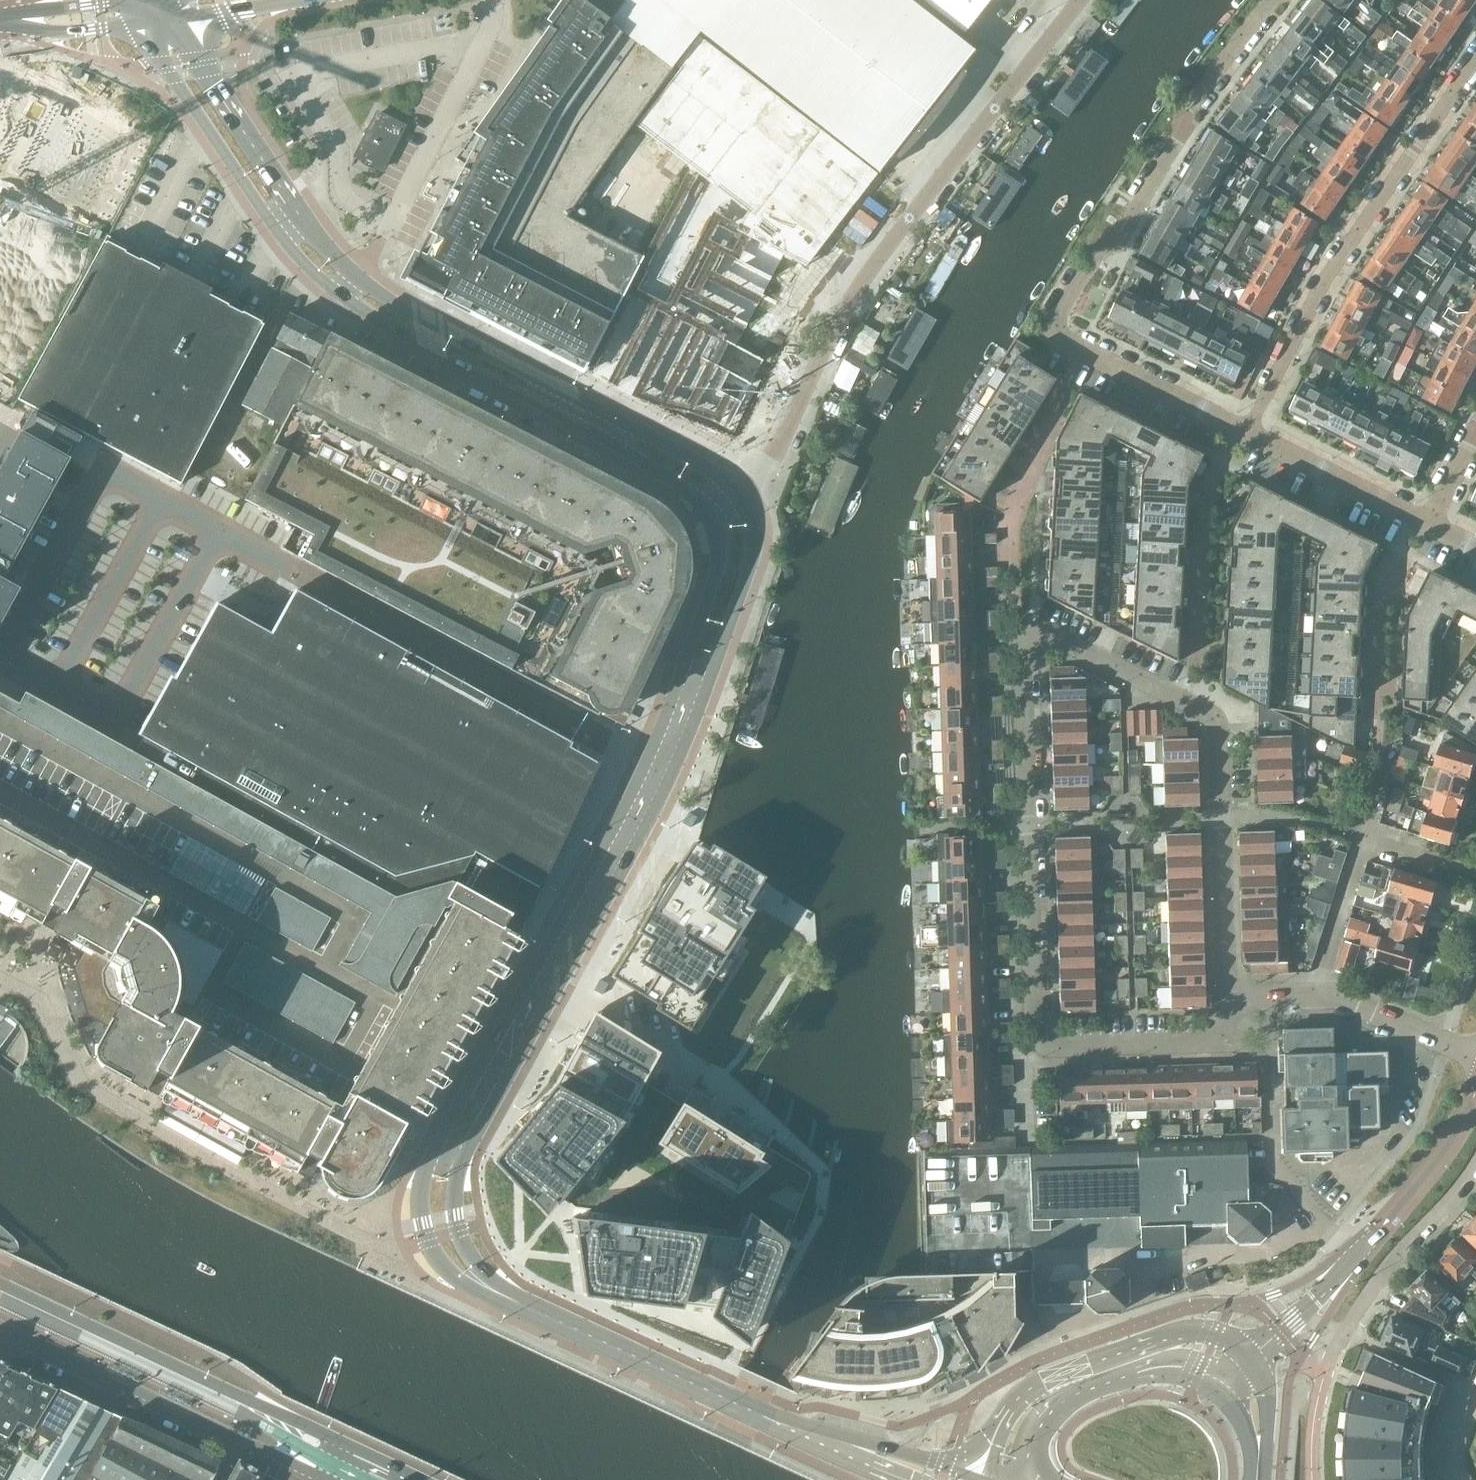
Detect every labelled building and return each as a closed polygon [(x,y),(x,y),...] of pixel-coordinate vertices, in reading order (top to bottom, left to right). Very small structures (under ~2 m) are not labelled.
[(579,0),(569,0),(456,159),(465,165),(407,280),(565,362),(584,372),(644,257),(581,225),(582,217),(585,215),(584,212),(580,211),(576,204),(634,124),(674,67),(673,66),(609,21),(579,0)] [(908,0),(626,0),(618,10),(616,9),(614,12),(616,13),(609,21),(673,66),(700,32),(879,173),(882,170),(880,169),(889,157),(891,158),(893,155),(892,154),(901,142),(902,144),(951,82),(949,80),(959,69),(960,70),(963,67),(961,66),(970,54),(972,55),(974,52),(908,0)] [(965,34),(991,0),(922,0),(965,34)] [(1099,30),(1112,40),(1142,0),(1122,0),(1099,30)] [(1304,12),(1330,33),(1338,23),(1350,33),(1355,27),(1321,0),(1318,0),(1316,3),(1313,1),(1304,12)] [(1345,14),(1353,4),(1378,24),(1383,17),(1370,7),(1361,0),(1328,0),(1345,14)] [(1464,22),(1466,24),(1471,16),(1470,13),(1474,7),(1464,0),(1443,0),(1440,6),(1464,22)] [(1414,10),(1454,37),(1457,33),(1460,33),(1466,24),(1464,22),(1440,6),(1434,14),(1419,3),(1414,10)] [(1454,37),(1414,10),(1410,17),(1425,27),(1419,35),(1443,52),(1445,53),(1451,46),(1450,42),(1454,37)] [(1330,33),(1304,12),(1295,25),(1297,27),(1294,31),(1344,69),(1349,63),(1323,43),(1330,33)] [(1288,33),(1279,44),(1306,65),(1313,55),(1339,76),(1344,69),(1294,31),(1291,35),(1288,33)] [(611,320),(584,372),(647,404),(702,416),(729,430),(765,360),(737,346),(784,256),(806,268),(879,173),(700,32),(673,66),(674,67),(647,105),(645,108),(634,124),(690,168),(644,257),(611,320)] [(1399,33),(1394,40),(1433,67),(1436,62),(1439,62),(1445,53),(1443,52),(1419,35),(1414,43),(1399,33)] [(1399,65),(1423,82),(1425,83),(1431,75),(1430,72),(1433,67),(1394,40),(1389,47),(1404,57),(1399,65)] [(1273,59),(1270,62),(1306,90),(1311,84),(1298,74),(1306,65),(1279,44),(1270,56),(1273,59)] [(1098,62),(1084,51),(1046,104),(1060,115),(1098,62)] [(1358,58),(1374,70),(1389,80),(1413,96),(1416,92),(1419,92),(1425,83),(1423,82),(1399,65),(1393,73),(1378,63),(1362,52),(1358,58)] [(1264,64),(1255,76),(1281,96),(1288,87),(1301,96),(1306,90),(1270,62),(1267,66),(1264,64)] [(1378,95),(1403,111),(1404,113),(1410,104),(1410,101),(1413,96),(1389,80),(1374,70),(1369,76),(1384,87),(1378,95)] [(1281,96),(1255,76),(1246,88),(1248,90),(1245,94),(1281,122),(1286,115),(1274,106),(1281,96)] [(1403,111),(1378,95),(1373,103),(1358,92),(1353,100),(1392,127),(1395,122),(1398,122),(1404,113),(1403,111)] [(1239,95),(1230,107),(1256,128),(1264,118),(1276,128),(1281,122),(1245,94),(1242,98),(1239,95)] [(1224,121),(1221,126),(1250,149),(1257,153),(1261,148),(1249,138),(1256,128),(1230,107),(1221,119),(1224,121)] [(1340,119),(1379,146),(1382,141),(1384,141),(1389,135),(1388,133),(1389,130),(1365,114),(1359,122),(1344,112),(1340,119)] [(378,114),(356,157),(382,170),(404,127),(378,114)] [(1344,144),(1369,161),(1371,162),(1376,154),(1375,151),(1379,146),(1340,119),(1335,126),(1350,136),(1344,144)] [(1458,135),(1475,147),(1475,125),(1468,120),(1458,135)] [(1042,139),(1028,129),(1000,168),(1014,178),(1042,139)] [(1207,147),(1205,150),(1244,173),(1248,166),(1234,159),(1241,148),(1215,133),(1212,132),(1205,145),(1207,147)] [(292,140),(288,134),(282,138),(286,143),(292,140)] [(1448,150),(1475,169),(1475,168),(1475,147),(1458,135),(1448,150)] [(1324,142),(1319,149),(1358,175),(1361,171),(1364,171),(1371,162),(1369,161),(1344,144),(1339,152),(1324,142)] [(1324,174),(1348,190),(1350,192),(1356,184),(1355,180),(1358,175),(1319,149),(1315,156),(1329,166),(1324,174)] [(1199,154),(1192,166),(1220,183),(1226,172),(1240,180),(1244,173),(1205,150),(1202,155),(1199,154)] [(1438,165),(1475,191),(1475,190),(1475,181),(1470,177),(1475,169),(1448,150),(1438,165)] [(1438,165),(1427,180),(1455,199),(1460,191),(1471,198),(1475,191),(1438,165)] [(1192,166),(1184,180),(1186,182),(1184,185),(1223,208),(1227,201),(1214,193),(1220,183),(1192,166)] [(1304,171),(1299,178),(1338,205),(1341,201),(1344,200),(1350,192),(1324,174),(1318,182),(1304,171)] [(1009,184),(996,175),(972,211),(984,220),(1009,184)] [(1338,205),(1314,188),(1299,178),(1294,185),(1300,189),(1294,197),(1303,204),(1327,220),(1328,220),(1331,219),(1336,213),(1335,209),(1338,205)] [(1418,195),(1415,200),(1454,227),(1458,220),(1443,210),(1449,201),(1425,184),(1424,187),(1421,187),(1417,192),(1418,195)] [(1179,188),(1172,201),(1200,217),(1206,207),(1219,215),(1223,208),(1184,185),(1181,190),(1179,188)] [(1408,206),(1403,213),(1404,215),(1429,231),(1434,223),(1449,233),(1454,227),(1415,200),(1411,205),(1408,206)] [(1172,201),(1163,215),(1166,216),(1164,219),(1203,242),(1207,236),(1193,228),(1200,217),(1172,201)] [(1275,209),(1270,216),(1311,240),(1314,235),(1317,235),(1321,228),(1320,225),(1321,224),(1295,209),(1290,218),(1275,209)] [(1429,231),(1404,215),(1403,213),(1396,223),(1397,225),(1394,229),(1433,256),(1438,249),(1423,239),(1429,231)] [(1277,241),(1304,257),(1309,248),(1309,244),(1311,240),(1270,216),(1266,223),(1282,232),(1277,241)] [(1158,223),(1151,235),(1179,252),(1185,241),(1199,249),(1203,242),(1164,219),(1161,224),(1158,223)] [(1387,236),(1383,243),(1384,244),(1408,261),(1414,253),(1428,263),(1433,256),(1394,229),(1390,236),(1387,236)] [(974,243),(960,234),(917,301),(931,310),(974,243)] [(1179,252),(1151,235),(1143,249),(1146,250),(1143,254),(1169,270),(1183,277),(1187,270),(1173,262),(1179,252)] [(109,236),(18,400),(37,410),(79,431),(163,272),(166,266),(163,264),(159,271),(140,261),(126,254),(107,244),(111,237),(109,236)] [(1277,241),(1272,249),(1256,240),(1252,247),(1293,271),(1296,266),(1299,266),(1304,257),(1277,241)] [(1408,261),(1384,244),(1383,243),(1376,252),(1377,254),(1374,259),(1413,286),(1417,279),(1403,269),(1408,261)] [(1293,271),(1252,247),(1248,254),(1263,263),(1259,272),(1284,287),(1286,288),(1291,278),(1291,275),(1293,271)] [(1364,273),(1363,274),(1387,291),(1393,283),(1408,293),(1413,286),(1374,259),(1370,265),(1368,265),(1364,271),(1364,273)] [(1133,296),(1142,277),(1153,283),(1157,274),(1159,270),(1140,261),(1140,262),(1135,272),(1134,274),(1125,292),(1112,318),(1116,320),(1115,324),(1128,330),(1143,301),(1133,296)] [(1284,287),(1259,272),(1254,280),(1238,271),(1234,278),(1275,302),(1278,297),(1281,296),(1286,288),(1284,287)] [(163,272),(79,431),(104,444),(182,485),(188,472),(264,325),(262,324),(243,314),(228,307),(209,297),(213,290),(209,288),(206,294),(191,286),(178,279),(163,272)] [(1164,286),(1154,306),(1143,301),(1128,330),(1142,337),(1143,334),(1148,336),(1171,290),(1177,279),(1169,275),(1164,286)] [(1275,302),(1234,278),(1230,285),(1245,294),(1240,303),(1265,318),(1266,317),(1269,317),(1273,310),(1272,307),(1275,302)] [(1351,295),(1349,299),(1391,321),(1394,314),(1379,305),(1384,296),(1358,282),(1356,285),(1353,285),(1350,291),(1351,295)] [(1472,289),(1467,297),(1475,302),(1475,292),(1472,289)] [(1171,290),(1148,336),(1151,338),(1150,341),(1164,348),(1179,319),(1168,313),(1178,294),(1171,290)] [(1199,304),(1189,324),(1179,319),(1164,348),(1177,355),(1178,352),(1183,354),(1196,328),(1206,308),(1212,297),(1205,293),(1199,304)] [(1212,297),(1206,308),(1196,328),(1183,354),(1187,356),(1186,359),(1199,366),(1214,337),(1204,331),(1214,312),(1219,300),(1212,297)] [(1343,305),(1338,314),(1340,315),(1366,328),(1371,320),(1387,329),(1391,321),(1349,299),(1346,305),(1343,305)] [(917,310),(887,361),(902,369),(932,319),(917,310)] [(1456,314),(1452,322),(1475,337),(1475,314),(1472,312),(1467,320),(1456,314)] [(1340,315),(1338,314),(1334,323),(1334,326),(1332,330),(1373,353),(1377,346),(1361,337),(1366,328),(1340,315)] [(290,315),(244,405),(281,424),(327,334),(290,315)] [(1232,346),(1218,372),(1223,374),(1222,377),(1235,384),(1236,381),(1237,381),(1244,367),(1255,373),(1266,353),(1254,347),(1256,344),(1245,339),(1248,332),(1252,334),(1258,322),(1247,316),(1242,326),(1232,346)] [(1412,324),(1398,316),(1394,323),(1408,331),(1412,324)] [(1225,342),(1214,337),(1199,366),(1213,373),(1214,370),(1218,372),(1242,326),(1235,322),(1225,342)] [(1452,322),(1447,329),(1457,336),(1452,344),(1451,346),(1475,359),(1475,337),(1452,322)] [(1324,345),(1323,347),(1349,361),(1353,352),(1369,360),(1373,353),(1332,330),(1328,337),(1326,337),(1323,343),(1324,345)] [(997,368),(1044,398),(1054,382),(1055,380),(1038,370),(1024,361),(1031,350),(1021,344),(1015,339),(997,368)] [(327,341),(245,501),(314,537),(302,560),(599,716),(599,714),(603,705),(612,709),(623,686),(627,682),(630,683),(680,583),(683,583),(680,575),(678,573),(683,566),(677,560),(672,552),(669,544),(669,534),(672,527),(666,524),(663,523),(661,515),(327,344),(327,341)] [(1432,359),(1470,378),(1475,366),(1475,359),(1451,346),(1446,356),(1436,351),(1432,359)] [(1045,358),(1031,350),(1024,361),(1038,370),(1045,358)] [(1323,367),(1329,356),(1319,351),(1313,362),(1323,367)] [(1470,378),(1432,359),(1428,367),(1438,372),(1434,381),(1461,395),(1464,389),(1468,389),(1471,383),(1469,380),(1470,378)] [(1292,409),(1297,412),(1296,415),(1309,422),(1324,392),(1313,387),(1323,367),(1313,362),(1309,360),(1304,369),(1311,373),(1292,409)] [(1034,415),(1044,398),(996,369),(986,386),(1034,415)] [(897,381),(879,370),(856,409),(875,420),(897,381)] [(1324,392),(1309,422),(1322,428),(1324,425),(1328,428),(1341,401),(1351,381),(1353,377),(1350,378),(1343,380),(1338,391),(1328,385),(1324,392)] [(1351,381),(1341,401),(1328,428),(1333,430),(1331,433),(1344,439),(1359,410),(1349,405),(1358,385),(1351,381)] [(1429,390),(1418,385),(1414,393),(1452,413),(1461,395),(1434,381),(1429,390)] [(986,386),(975,403),(1023,432),(1027,426),(1031,425),(1036,417),(1034,415),(986,386)] [(1087,439),(1104,447),(1130,460),(1129,461),(1138,465),(1138,464),(1142,466),(1158,474),(1186,487),(1187,487),(1202,456),(1086,398),(1079,395),(1063,427),(1087,439)] [(1370,415),(1359,410),(1344,439),(1358,446),(1360,444),(1363,445),(1387,399),(1380,396),(1370,415)] [(1387,399),(1363,445),(1368,448),(1367,451),(1380,457),(1395,428),(1384,423),(1394,403),(1387,399)] [(975,403),(964,420),(1012,450),(1016,443),(1020,443),(1025,434),(1023,432),(975,403)] [(17,592),(18,592),(18,591),(17,590),(3,582),(2,581),(20,548),(21,549),(22,547),(21,547),(30,531),(31,530),(31,529),(39,513),(40,514),(41,512),(40,512),(49,496),(50,495),(50,494),(58,478),(59,479),(59,477),(68,461),(69,460),(69,459),(80,440),(78,439),(79,438),(58,427),(57,428),(55,427),(56,426),(35,414),(35,415),(33,414),(23,434),(22,433),(21,435),(22,435),(13,451),(12,452),(12,453),(4,468),(3,468),(2,470),(3,470),(0,475),(0,623),(17,592)] [(874,425),(853,414),(834,450),(855,462),(874,425)] [(1405,433),(1395,428),(1380,457),(1394,464),(1395,461),(1399,463),(1422,417),(1415,414),(1405,433)] [(1422,417),(1399,463),(1404,466),(1403,469),(1416,476),(1431,446),(1419,441),(1429,421),(1422,417)] [(1001,467),(1011,451),(964,421),(954,438),(1001,467)] [(1104,447),(1087,439),(1063,427),(1061,431),(1056,441),(1055,458),(1101,460),(1101,451),(1104,447)] [(943,455),(991,485),(994,478),(999,477),(1004,469),(1001,467),(954,438),(943,455)] [(859,466),(833,455),(805,527),(831,538),(859,466)] [(943,455),(931,474),(963,494),(964,494),(977,502),(979,503),(980,501),(984,495),(988,494),(993,486),(991,485),(943,455)] [(1053,478),(1100,481),(1101,460),(1055,458),(1051,458),(1051,467),(1054,471),(1053,478)] [(1187,487),(1186,487),(1158,474),(1142,466),(1139,472),(1137,505),(1186,508),(1189,508),(1189,498),(1186,495),(1187,487)] [(1052,498),(1099,501),(1100,481),(1053,478),(1052,498)] [(1338,564),(1366,577),(1366,576),(1381,545),(1352,531),(1352,532),(1345,528),(1345,527),(1324,517),(1324,518),(1314,513),(1314,512),(1294,502),(1293,502),(1286,499),(1286,498),(1258,484),(1240,519),(1265,532),(1267,528),(1283,536),(1298,544),(1308,549),(1317,553),(1316,554),(1321,557),(1324,558),(1325,557),(1338,564)] [(972,535),(971,513),(977,502),(964,494),(965,505),(965,513),(957,513),(957,505),(935,506),(929,512),(930,536),(938,536),(972,535)] [(1051,519),(1098,522),(1099,501),(1052,498),(1049,498),(1049,508),(1052,511),(1051,519)] [(1186,508),(1137,505),(1136,526),(1184,528),(1187,528),(1188,519),(1185,515),(1186,508)] [(1050,539),(1096,542),(1098,522),(1051,519),(1048,519),(1047,528),(1050,532),(1050,539)] [(1233,547),(1281,549),(1281,540),(1283,536),(1267,528),(1265,532),(1240,519),(1235,530),(1231,530),(1231,538),(1234,541),(1233,547)] [(1184,528),(1136,526),(1135,546),(1183,549),(1186,549),(1187,539),(1184,536),(1184,528)] [(996,544),(996,534),(984,535),(985,544),(996,544)] [(938,536),(938,558),(973,557),(972,535),(938,536)] [(1049,559),(1095,562),(1096,542),(1050,539),(1049,559)] [(1183,549),(1135,546),(1134,566),(1182,569),(1183,549)] [(1233,547),(1232,567),(1279,570),(1281,549),(1233,547)] [(938,558),(939,579),(973,578),(973,557),(938,558)] [(1338,564),(1325,557),(1324,558),(1321,557),(1319,561),(1317,594),(1336,595),(1364,597),(1367,597),(1368,587),(1365,584),(1366,577),(1338,564)] [(1048,580),(1094,582),(1095,562),(1049,559),(1046,559),(1045,569),(1048,572),(1048,580)] [(1182,569),(1134,566),(1133,587),(1181,589),(1184,589),(1185,580),(1182,576),(1182,569)] [(1232,567),(1229,567),(1229,577),(1232,580),(1231,588),(1278,590),(1279,570),(1232,567)] [(985,568),(986,578),(998,578),(997,568),(985,568)] [(1469,589),(1468,590),(1461,586),(1433,571),(1409,618),(1408,637),(1405,637),(1405,647),(1407,650),(1406,678),(1403,678),(1402,687),(1405,691),(1404,708),(1423,714),(1424,702),(1429,702),(1431,702),(1435,633),(1441,634),(1448,618),(1473,631),(1475,632),(1475,593),(1469,589)] [(939,579),(940,601),(974,600),(973,578),(939,579)] [(998,578),(986,578),(986,588),(998,587),(998,578)] [(1076,612),(1092,621),(1094,582),(1048,580),(1045,580),(1044,589),(1047,593),(1047,598),(1076,612)] [(1132,607),(1166,609),(1180,610),(1183,610),(1183,600),(1181,597),(1181,589),(1133,587),(1132,607)] [(1231,588),(1228,587),(1227,597),(1230,600),(1230,608),(1277,611),(1278,590),(1231,588)] [(299,593),(276,638),(219,606),(180,681),(173,678),(138,744),(30,686),(21,702),(0,690),(0,901),(46,927),(55,910),(66,916),(57,933),(88,950),(77,971),(79,996),(82,1003),(90,1017),(111,1029),(101,1047),(99,1053),(99,1057),(101,1062),(103,1064),(106,1067),(107,1068),(150,1092),(300,1175),(310,1158),(321,1164),(319,1167),(324,1170),(324,1175),(325,1178),(327,1183),(330,1188),(336,1194),(341,1197),(346,1199),(351,1201),(357,1201),(365,1200),(370,1198),(375,1195),(381,1189),(409,1139),(420,1118),(502,969),(511,955),(528,924),(542,890),(540,887),(579,803),(600,764),(573,749),(575,745),(299,593)] [(1316,615),(1363,617),(1366,618),(1367,608),(1364,605),(1364,597),(1336,595),(1317,594),(1316,615)] [(940,601),(940,623),(975,621),(974,600),(940,601)] [(1180,610),(1166,609),(1132,607),(1131,627),(1179,630),(1180,610)] [(1229,628),(1276,631),(1277,611),(1230,608),(1229,628)] [(987,611),(987,622),(999,621),(999,611),(987,611)] [(1315,635),(1362,638),(1365,638),(1366,628),(1363,625),(1363,617),(1316,615),(1315,635)] [(940,623),(941,644),(975,643),(975,621),(940,623)] [(987,622),(987,631),(999,630),(999,621),(987,622)] [(1179,630),(1131,627),(1130,640),(1146,648),(1176,663),(1177,663),(1178,650),(1181,651),(1181,641),(1178,638),(1179,630)] [(1229,628),(1226,628),(1225,638),(1228,641),(1228,649),(1275,651),(1276,631),(1229,628)] [(1361,658),(1362,638),(1315,635),(1314,655),(1361,658)] [(941,644),(942,666),(976,665),(975,643),(941,644)] [(1227,669),(1274,672),(1275,651),(1228,649),(1225,649),(1224,658),(1227,662),(1227,669)] [(988,654),(988,664),(1000,663),(1000,654),(988,654)] [(1360,678),(1363,678),(1363,669),(1361,666),(1361,658),(1314,655),(1312,676),(1360,678)] [(988,664),(989,673),(1000,673),(1000,663),(988,664)] [(942,666),(942,688),(977,687),(976,665),(942,666)] [(1074,667),(1049,668),(1050,680),(1074,679),(1074,667)] [(1227,669),(1223,669),(1223,679),(1226,682),(1226,687),(1254,701),(1259,704),(1272,710),(1274,672),(1227,669)] [(1467,687),(1475,694),(1475,674),(1467,687)] [(1311,696),(1359,699),(1362,699),(1362,689),(1359,686),(1360,678),(1312,676),(1311,696)] [(1050,680),(1051,703),(1085,702),(1084,679),(1074,679),(1050,680)] [(978,709),(977,687),(942,688),(943,710),(978,709)] [(1467,687),(1455,704),(1475,719),(1475,694),(1467,687)] [(1326,737),(1342,745),(1356,750),(1359,699),(1311,696),(1310,717),(1327,718),(1326,737)] [(989,698),(990,707),(1002,707),(1001,697),(989,698)] [(1120,710),(1120,700),(1108,701),(1108,710),(1120,710)] [(1051,703),(1051,724),(1086,723),(1085,702),(1051,703)] [(1292,737),(1292,720),(1272,710),(1259,704),(1260,738),(1259,738),(1260,761),(1294,759),(1306,759),(1308,759),(1307,749),(1294,750),(1293,737),(1292,737)] [(1455,704),(1448,714),(1443,721),(1460,733),(1461,734),(1475,744),(1475,719),(1455,704)] [(990,707),(990,717),(1002,717),(1002,707),(990,707)] [(978,730),(978,709),(943,710),(944,731),(978,730)] [(1151,736),(1150,711),(1139,712),(1139,736),(1151,736)] [(1162,729),(1162,711),(1150,711),(1151,736),(1162,735),(1162,729)] [(1139,712),(1126,712),(1127,736),(1139,736),(1139,712)] [(1086,745),(1086,723),(1051,724),(1052,746),(1086,745)] [(1155,764),(1163,763),(1197,762),(1197,740),(1187,740),(1186,728),(1162,729),(1162,735),(1162,741),(1154,741),(1155,764)] [(944,731),(944,753),(979,752),(978,730),(944,731)] [(1121,734),(1109,734),(1109,744),(1121,743),(1121,734)] [(1442,769),(1471,778),(1475,763),(1475,750),(1445,735),(1435,767),(1442,769)] [(991,741),(991,751),(1003,751),(1003,741),(991,741)] [(1109,744),(1110,753),(1121,753),(1121,743),(1109,744)] [(1087,766),(1086,745),(1052,746),(1053,767),(1087,766)] [(1370,754),(1346,747),(1341,763),(1365,770),(1367,764),(1370,754)] [(1402,751),(1400,757),(1407,759),(1416,762),(1419,752),(1402,747),(1402,751)] [(1003,751),(991,751),(991,761),(1003,760),(1003,751)] [(979,752),(944,753),(945,774),(980,773),(979,752)] [(1404,782),(1407,772),(1403,771),(1407,759),(1400,757),(1398,765),(1393,779),(1404,782)] [(1260,761),(1260,782),(1295,781),(1307,780),(1306,759),(1294,759),(1260,761)] [(1163,763),(1163,785),(1198,784),(1197,762),(1163,763)] [(1053,767),(1053,789),(1088,788),(1087,766),(1053,767)] [(1442,769),(1435,791),(1465,800),(1471,778),(1442,769)] [(945,774),(946,796),(980,795),(980,773),(945,774)] [(1110,777),(1111,787),(1123,786),(1122,777),(1110,777)] [(1260,782),(1261,805),(1295,804),(1295,781),(1260,782)] [(1346,792),(1357,796),(1360,787),(1349,783),(1346,792)] [(1198,784),(1163,785),(1164,808),(1199,807),(1198,784)] [(992,785),(992,795),(1004,794),(1004,785),(992,785)] [(1111,787),(1111,796),(1123,796),(1123,786),(1111,787)] [(1140,786),(1129,787),(1129,796),(1141,795),(1140,786)] [(1088,788),(1053,789),(1054,811),(1088,810),(1088,788)] [(1435,791),(1428,813),(1458,822),(1465,800),(1435,791)] [(1357,796),(1346,792),(1343,801),(1355,805),(1357,796)] [(1391,802),(1402,805),(1405,797),(1393,793),(1391,802)] [(1004,794),(992,795),(993,804),(1005,804),(1004,794)] [(980,795),(946,796),(946,816),(946,819),(981,817),(980,795)] [(1402,805),(1391,802),(1388,810),(1400,813),(1402,805)] [(1458,822),(1428,813),(1415,809),(1408,832),(1451,845),(1458,822)] [(1242,833),(1243,856),(1277,855),(1276,842),(1296,841),(1296,828),(1272,829),(1272,832),(1242,833)] [(1200,857),(1200,835),(1165,836),(1166,858),(1200,857)] [(947,841),(948,861),(982,860),(982,837),(947,839),(947,841)] [(1055,839),(1056,862),(1090,861),(1089,838),(1055,839)] [(1131,850),(1131,859),(1143,859),(1142,849),(1131,850)] [(994,850),(994,860),(1006,859),(1006,850),(994,850)] [(1113,850),(1113,860),(1125,860),(1125,850),(1113,850)] [(1334,860),(1345,863),(1348,854),(1336,850),(1334,860)] [(1243,856),(1243,877),(1278,876),(1277,855),(1243,856)] [(1201,879),(1200,857),(1166,858),(1166,880),(1201,879)] [(1006,859),(994,860),(995,869),(1007,869),(1006,859)] [(1131,859),(1131,869),(1143,869),(1143,859),(1131,859)] [(948,861),(949,883),(983,882),(982,860),(948,861)] [(1125,860),(1113,860),(1113,870),(1125,869),(1125,860)] [(1345,863),(1334,860),(1331,869),(1342,872),(1345,863)] [(1056,862),(1056,883),(1091,882),(1090,861),(1056,862)] [(617,978),(588,1032),(705,1097),(803,938),(756,909),(742,901),(748,892),(740,887),(714,871),(709,879),(708,879),(708,880),(698,873),(694,871),(687,867),(683,864),(680,863),(678,865),(671,876),(666,883),(666,884),(665,885),(664,887),(660,894),(653,906),(651,909),(647,917),(641,928),(639,932),(640,932),(633,943),(629,951),(627,954),(622,961),(622,962),(615,973),(613,976),(617,978)] [(1390,892),(1403,896),(1433,905),(1440,883),(1418,876),(1397,870),(1385,866),(1378,889),(1390,892)] [(1243,877),(1244,899),(1278,898),(1278,876),(1243,877)] [(1380,881),(1365,877),(1362,886),(1377,891),(1380,881)] [(1167,901),(1202,900),(1201,879),(1166,880),(1167,901)] [(949,904),(984,903),(983,882),(949,883),(949,904)] [(1091,882),(1056,883),(1057,905),(1091,904),(1091,882)] [(1377,891),(1362,886),(1359,896),(1374,901),(1377,891)] [(1321,901),(1332,904),(1335,895),(1324,892),(1321,901)] [(995,893),(996,903),(1008,903),(1007,893),(995,893)] [(1114,894),(1114,903),(1126,903),(1126,893),(1114,894)] [(1132,893),(1132,903),(1144,902),(1144,893),(1132,893)] [(1403,896),(1396,919),(1426,928),(1433,905),(1403,896)] [(1244,899),(1244,921),(1279,920),(1287,919),(1286,898),(1278,898),(1244,899)] [(1202,922),(1202,900),(1167,901),(1168,923),(1202,922)] [(1318,910),(1329,914),(1332,904),(1321,901),(1318,910)] [(1132,903),(1133,912),(1144,912),(1144,902),(1132,903)] [(984,925),(984,903),(949,904),(950,926),(984,925)] [(1008,903),(996,903),(996,913),(1008,912),(1008,903)] [(1114,903),(1115,913),(1127,912),(1126,903),(1114,903)] [(1058,927),(1092,925),(1091,904),(1057,905),(1058,927)] [(1390,940),(1419,949),(1426,928),(1396,919),(1390,940)] [(1244,921),(1245,942),(1279,941),(1279,920),(1244,921)] [(1371,926),(1355,921),(1351,920),(1348,928),(1368,934),(1371,926)] [(1168,923),(1169,945),(1203,944),(1202,922),(1168,923)] [(985,946),(984,925),(950,926),(950,947),(985,946)] [(1058,927),(1058,948),(1093,947),(1092,925),(1058,927)] [(1419,949),(1390,940),(1368,934),(1348,928),(1345,937),(1357,941),(1356,943),(1379,950),(1376,961),(1412,973),(1419,949)] [(1311,933),(1308,942),(1319,946),(1322,937),(1311,933)] [(997,936),(997,946),(1009,945),(1009,936),(997,936)] [(1116,937),(1116,946),(1128,946),(1127,936),(1116,937)] [(1145,936),(1133,936),(1134,946),(1145,945),(1145,936)] [(1279,941),(1245,942),(1246,965),(1253,965),(1253,975),(1289,974),(1288,941),(1279,941)] [(1319,946),(1308,942),(1309,959),(1315,961),(1319,946)] [(1169,945),(1169,966),(1204,965),(1203,944),(1169,945)] [(1009,945),(997,946),(997,955),(1009,955),(1009,945)] [(1134,946),(1134,955),(1146,955),(1145,945),(1134,946)] [(951,969),(986,968),(985,946),(950,947),(951,969)] [(1128,946),(1116,946),(1116,956),(1128,956),(1128,946)] [(1058,948),(1059,970),(1093,969),(1093,947),(1058,948)] [(1359,954),(1343,949),(1336,971),(1352,976),(1359,954)] [(1169,966),(1170,988),(1204,987),(1204,965),(1169,966)] [(939,969),(940,991),(952,991),(986,990),(986,968),(951,969),(939,969)] [(1093,969),(1059,970),(1060,991),(1094,990),(1093,969)] [(1135,979),(1135,989),(1147,989),(1146,979),(1135,979)] [(998,980),(998,990),(1010,989),(1010,980),(998,980)] [(1117,980),(1117,990),(1129,989),(1129,980),(1117,980)] [(1204,987),(1170,988),(1171,1010),(1205,1009),(1204,987)] [(998,990),(999,999),(1011,999),(1010,989),(998,990)] [(1129,989),(1117,990),(1117,999),(1129,999),(1129,989)] [(1135,989),(1135,999),(1147,998),(1147,989),(1135,989)] [(952,991),(952,1013),(987,1012),(986,990),(952,991)] [(1094,990),(1060,991),(1060,1014),(1095,1013),(1094,990)] [(953,1035),(988,1033),(987,1012),(952,1013),(953,1035)] [(1000,1023),(1000,1033),(1012,1033),(1011,1023),(1000,1023)] [(1331,1158),(1330,1152),(1347,1152),(1347,1140),(1359,1139),(1362,1136),(1362,1130),(1379,1129),(1378,1096),(1385,1095),(1388,1092),(1387,1052),(1343,1053),(1343,1049),(1333,1049),(1332,1029),(1282,1030),(1285,1109),(1279,1109),(1281,1154),(1286,1154),(1298,1154),(1298,1160),(1301,1163),(1327,1162),(1331,1158)] [(549,1107),(482,1192),(491,1231),(511,1267),(545,1289),(577,1305),(738,1367),(754,1347),(808,1188),(692,1119),(705,1097),(588,1032),(549,1107)] [(943,1035),(944,1056),(988,1055),(988,1033),(953,1035),(943,1035)] [(1000,1033),(1000,1043),(1012,1042),(1012,1033),(1000,1033)] [(944,1078),(954,1078),(989,1077),(988,1055),(944,1056),(944,1078)] [(1255,1064),(1233,1065),(1234,1099),(1253,1099),(1256,1099),(1255,1064)] [(1211,1065),(1190,1066),(1191,1101),(1212,1100),(1211,1065)] [(1233,1065),(1211,1065),(1212,1100),(1234,1099),(1233,1065)] [(1001,1067),(1001,1076),(1013,1076),(1013,1066),(1001,1067)] [(1190,1066),(1168,1067),(1169,1101),(1191,1101),(1190,1066)] [(1168,1067),(1146,1068),(1148,1102),(1169,1101),(1168,1067)] [(1125,1068),(1103,1069),(1104,1103),(1126,1103),(1125,1068)] [(1146,1068),(1125,1068),(1126,1103),(1148,1102),(1146,1068)] [(1103,1069),(1082,1070),(1083,1104),(1104,1103),(1103,1069)] [(1083,1104),(1082,1070),(1059,1070),(1060,1105),(1063,1105),(1083,1104)] [(1001,1076),(1002,1086),(1013,1085),(1013,1076),(1001,1076)] [(954,1078),(955,1099),(990,1098),(989,1077),(954,1078)] [(955,1099),(956,1121),(990,1120),(990,1098),(955,1099)] [(1002,1110),(1003,1120),(1014,1120),(1014,1110),(1002,1110)] [(990,1120),(956,1121),(956,1141),(956,1143),(991,1142),(991,1138),(990,1120)] [(1015,1129),(1014,1120),(1003,1120),(1003,1129),(1015,1129)] [(1251,1123),(1252,1135),(1261,1134),(1261,1122),(1251,1123)] [(1213,1136),(1213,1124),(1203,1124),(1204,1136),(1213,1136)] [(1213,1124),(1213,1136),(1223,1136),(1223,1124),(1213,1124)] [(1160,1126),(1160,1137),(1170,1137),(1170,1125),(1160,1126)] [(1179,1125),(1170,1125),(1170,1137),(1180,1137),(1179,1125)] [(1074,1129),(1074,1140),(1084,1140),(1083,1128),(1074,1129)] [(1083,1128),(1084,1140),(1093,1140),(1093,1128),(1083,1128)] [(1117,1133),(1117,1145),(1127,1145),(1127,1133),(1117,1133)] [(1127,1133),(1127,1145),(1137,1145),(1136,1133),(1127,1133)] [(991,1138),(991,1142),(991,1149),(1015,1148),(1015,1137),(991,1138)] [(1029,1148),(1032,1231),(1050,1231),(1050,1220),(1140,1217),(1141,1248),(1185,1247),(1184,1226),(1227,1224),(1227,1234),(1238,1244),(1260,1243),(1270,1233),(1270,1213),(1258,1203),(1248,1203),(1247,1184),(1247,1177),(1247,1171),(1246,1141),(1137,1145),(1127,1145),(1117,1145),(1029,1148)] [(1472,1225),(1469,1225),(1464,1229),(1465,1233),(1463,1235),(1475,1247),(1475,1220),(1472,1225)] [(1451,1247),(1444,1254),(1445,1254),(1436,1264),(1469,1295),(1475,1288),(1475,1282),(1469,1275),(1472,1271),(1475,1275),(1475,1252),(1460,1237),(1458,1239),(1455,1239),(1450,1244),(1451,1247)] [(1083,1281),(1084,1304),(1096,1314),(1118,1314),(1129,1302),(1128,1280),(1116,1269),(1094,1270),(1083,1281)] [(1423,1272),(1418,1277),(1419,1281),(1411,1288),(1419,1297),(1404,1313),(1446,1331),(1448,1324),(1444,1320),(1461,1302),(1428,1271),(1426,1272),(1423,1272)] [(798,1364),(789,1377),(790,1377),(797,1381),(794,1392),(825,1398),(841,1400),(857,1401),(872,1400),(888,1399),(903,1397),(919,1394),(934,1389),(949,1384),(963,1378),(977,1371),(990,1363),(1003,1354),(1007,1351),(1011,1357),(1016,1352),(1012,1347),(1013,1347),(1010,1343),(1021,1323),(1013,1319),(1013,1316),(1012,1305),(1011,1275),(1012,1275),(1012,1273),(993,1274),(993,1273),(992,1273),(992,1274),(918,1277),(890,1278),(886,1278),(882,1279),(879,1280),(875,1282),(871,1283),(868,1285),(864,1286),(861,1288),(858,1290),(855,1293),(852,1295),(849,1297),(846,1300),(843,1303),(841,1306),(839,1308),(837,1308),(836,1310),(838,1310),(837,1311),(830,1321),(798,1364)] [(1384,1338),(1386,1344),(1414,1356),(1414,1355),(1432,1363),(1432,1364),(1458,1375),(1465,1358),(1439,1346),(1437,1351),(1425,1346),(1430,1333),(1394,1316),(1384,1338)] [(1339,1459),(1339,1479),(1424,1479),(1423,1476),(1423,1442),(1429,1411),(1432,1404),(1438,1405),(1445,1386),(1375,1353),(1372,1351),(1371,1352),(1362,1348),(1353,1372),(1348,1387),(1348,1388),(1342,1412),(1340,1436),(1339,1459)] [(12,1365),(0,1360),(0,1383),(12,1367),(12,1365)] [(20,1460),(62,1389),(43,1380),(42,1381),(12,1367),(0,1383),(0,1448),(20,1460)] [(20,1460),(17,1466),(41,1479),(92,1479),(123,1418),(62,1389),(20,1460)] [(123,1418),(94,1476),(101,1479),(212,1479),(223,1462),(123,1418)] [(20,1460),(0,1448),(0,1479),(1,1479),(9,1479),(17,1466),(20,1460)] [(240,1461),(231,1479),(262,1479),(265,1475),(256,1470),(257,1470),(249,1466),(240,1461)] [(17,1466),(9,1479),(41,1479),(17,1466)]
